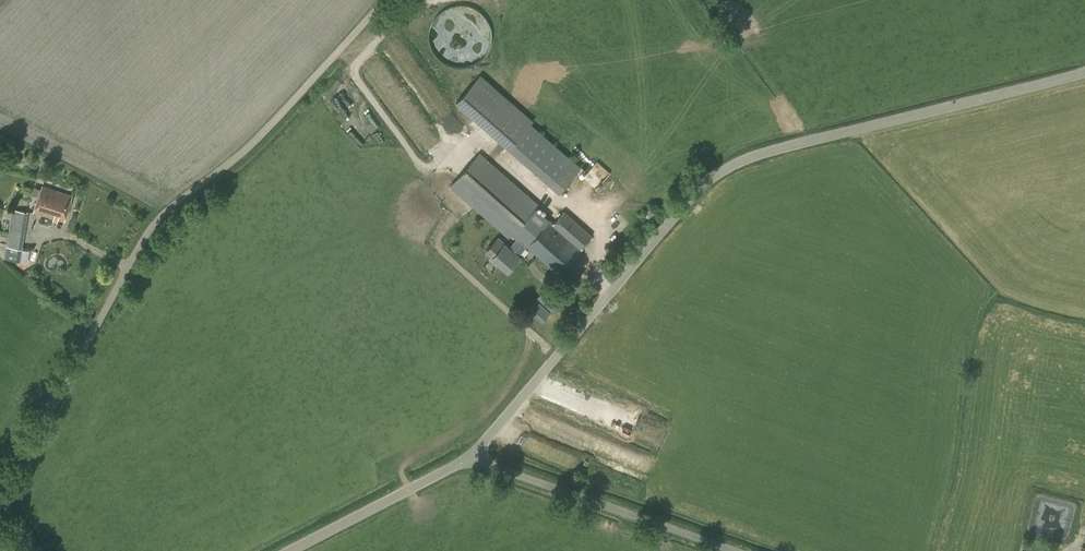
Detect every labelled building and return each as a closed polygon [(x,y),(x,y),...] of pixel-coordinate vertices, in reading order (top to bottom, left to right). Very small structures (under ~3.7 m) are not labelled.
[(483,53),(495,16),(448,2),(432,51),(455,59),(453,64),(468,69),(474,50),(483,53)] [(509,149),(550,184),(555,189),(576,163),(572,160),(531,123),(534,119),(479,74),(452,101),(509,149)] [(521,257),(519,255),(527,246),(558,274),(592,236),(564,211),(554,223),(543,213),(547,209),(539,202),(538,204),(480,152),(449,187),(508,239),(512,235),(516,239),(512,243),(509,247),(498,237),(486,251),(493,257),(492,258),(508,272),(521,257)] [(596,188),(611,172),(598,161),(583,177),(596,188)] [(35,185),(32,192),(38,195),(41,187),(35,185)] [(33,212),(64,221),(72,196),(42,187),(33,212)] [(28,212),(12,209),(4,259),(20,262),(28,212)] [(537,298),(552,312),(560,302),(545,288),(537,298)] [(542,322),(550,313),(535,300),(527,309),(542,322)]
